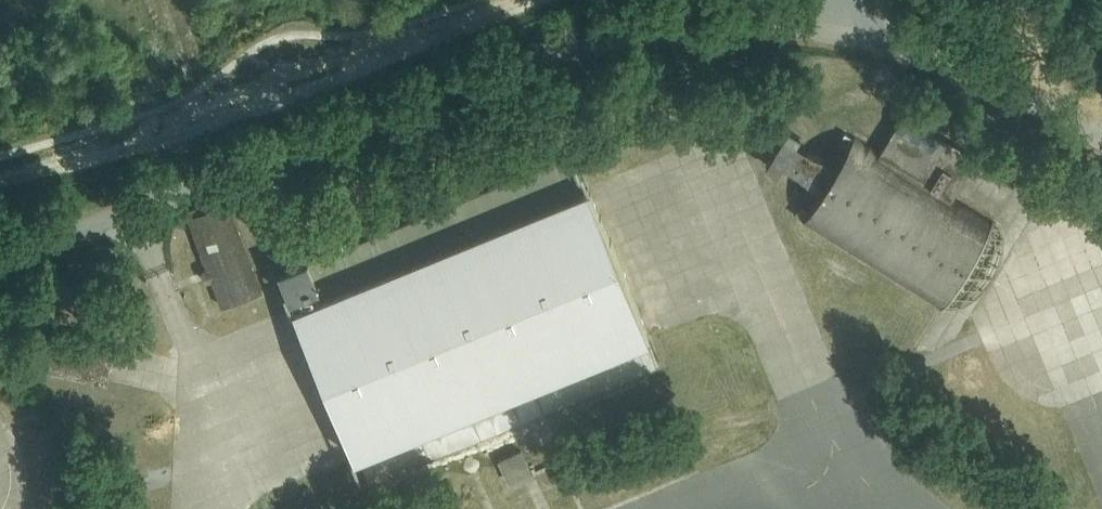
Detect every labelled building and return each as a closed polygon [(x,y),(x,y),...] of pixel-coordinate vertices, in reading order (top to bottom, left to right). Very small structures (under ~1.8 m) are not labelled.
[(880,151),(855,135),(854,137),(845,131),(838,143),(847,148),(837,164),(809,151),(796,143),(800,137),(788,128),(767,163),(779,171),(783,164),(800,175),(820,192),(810,207),(801,202),(794,213),(803,218),(802,220),(942,306),(995,221),(953,195),(977,156),(904,111),(880,151)] [(437,121),(415,129),(419,139),(441,131),(437,121)] [(570,155),(309,262),(308,259),(281,270),(291,296),(294,295),(298,305),(294,307),(355,456),(359,455),(370,480),(655,363),(645,338),(649,336),(588,187),(584,189),(570,155)] [(336,159),(291,176),(299,199),(344,182),(336,159)] [(227,200),(200,211),(198,206),(190,209),(192,214),(189,215),(209,268),(202,271),(206,280),(213,277),(224,305),(261,291),(227,200)] [(91,252),(70,260),(77,278),(98,270),(91,252)] [(116,344),(52,329),(43,365),(107,380),(116,344)] [(521,449),(500,459),(510,481),(532,471),(521,449)]
